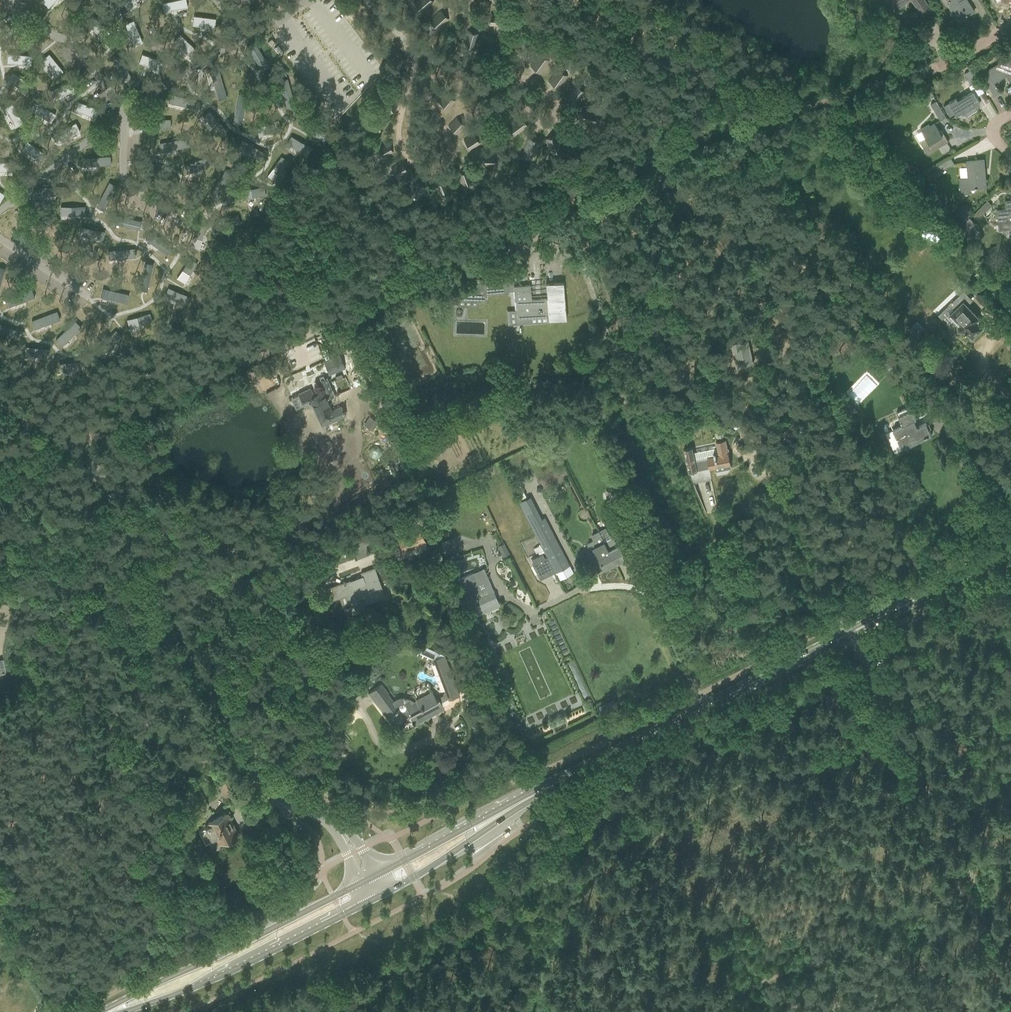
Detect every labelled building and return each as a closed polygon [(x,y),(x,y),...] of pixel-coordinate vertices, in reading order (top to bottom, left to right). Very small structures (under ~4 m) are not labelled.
[(121,2),(127,9),(137,0),(123,0),(121,2)] [(162,3),(164,12),(187,7),(186,0),(176,0),(162,3)] [(433,2),(431,0),(419,0),(414,4),(422,12),(433,2)] [(894,11),(910,0),(887,0),(894,11)] [(925,0),(911,0),(923,16),(932,10),(925,0)] [(952,6),(950,7),(954,15),(957,13),(960,20),(974,11),(967,0),(948,0),(952,6)] [(439,30),(448,20),(444,16),(440,11),(430,21),(439,30)] [(489,26),(505,27),(506,15),(490,14),(490,20),(489,26)] [(194,16),(192,25),(214,27),(215,18),(194,16)] [(93,17),(87,24),(103,39),(109,32),(93,17)] [(133,20),(125,24),(134,46),(142,42),(133,20)] [(474,49),(478,34),(473,33),(467,31),(463,46),(474,49)] [(180,35),(174,41),(191,58),(197,51),(180,35)] [(530,56),(532,41),(520,39),(518,55),(524,55),(530,56)] [(254,41),(247,46),(261,70),(267,66),(269,65),(254,41)] [(979,70),(994,96),(1000,92),(993,80),(1006,72),(1010,81),(1010,48),(1003,53),(1007,59),(987,70),(985,67),(979,70)] [(8,53),(7,62),(31,65),(32,56),(8,53)] [(49,54),(42,60),(56,77),(63,71),(49,54)] [(142,54),(139,62),(161,71),(164,62),(142,54)] [(540,73),(549,60),(539,54),(530,66),(535,70),(540,73)] [(122,55),(113,59),(122,79),(130,76),(122,55)] [(973,91),(957,100),(956,98),(949,103),(956,115),(963,111),(966,116),(977,110),(974,106),(980,102),(976,96),(984,92),(971,69),(965,73),(972,84),(969,86),(973,91)] [(559,89),(567,76),(557,70),(549,82),(553,85),(559,89)] [(219,71),(210,73),(218,100),(227,98),(219,71)] [(12,73),(8,81),(27,92),(31,84),(12,73)] [(288,79),(279,82),(287,108),(291,106),(295,105),(288,79)] [(70,81),(49,91),(53,99),(74,89),(70,81)] [(585,91),(575,84),(566,98),(571,101),(576,105),(585,91)] [(238,93),(233,121),(238,122),(242,123),(247,95),(238,93)] [(448,109),(455,101),(445,93),(438,102),(443,106),(448,109)] [(170,94),(168,102),(184,106),(195,108),(196,100),(170,94)] [(381,101),(386,113),(392,110),(396,109),(391,97),(381,101)] [(495,108),(501,116),(512,109),(509,104),(506,100),(495,108)] [(938,105),(936,101),(931,104),(933,108),(936,113),(940,120),(946,117),(938,105)] [(35,102),(30,110),(51,122),(55,114),(35,102)] [(78,102),(75,110),(96,118),(99,109),(78,102)] [(12,103),(4,108),(15,127),(23,122),(12,103)] [(597,114),(582,109),(580,114),(579,119),(594,124),(597,114)] [(209,110),(203,116),(213,128),(220,136),(227,131),(209,110)] [(515,135),(527,127),(524,122),(520,117),(508,126),(515,135)] [(457,134),(465,126),(456,118),(448,126),(452,130),(457,134)] [(170,119),(143,120),(143,128),(171,128),(170,119)] [(370,119),(367,132),(378,134),(380,126),(381,121),(370,119)] [(278,120),(256,128),(259,136),(272,131),(281,128),(278,120)] [(75,123),(54,133),(58,142),(80,131),(75,123)] [(925,137),(919,141),(927,154),(939,147),(941,146),(948,142),(944,134),(941,135),(939,131),(935,123),(930,126),(929,124),(920,128),(922,131),(925,137)] [(564,132),(570,145),(579,141),(574,127),(569,130),(564,132)] [(473,133),(464,139),(468,146),(470,150),(480,144),(473,133)] [(551,137),(545,139),(550,154),(562,150),(557,135),(551,137)] [(291,136),(287,144),(299,151),(307,156),(312,148),(291,136)] [(533,139),(527,137),(522,154),(534,157),(539,141),(533,139)] [(239,143),(237,147),(251,155),(260,161),(265,153),(242,139),(239,143)] [(27,141),(22,149),(42,163),(47,155),(27,141)] [(384,159),(393,152),(389,147),(386,142),(377,148),(384,159)] [(494,166),(495,154),(483,154),(483,157),(483,166),(494,166)] [(110,156),(82,157),(83,166),(111,165),(110,156)] [(209,156),(184,165),(187,173),(202,168),(212,165),(209,156)] [(281,156),(267,176),(274,181),(282,170),(288,161),(281,156)] [(955,165),(951,158),(937,166),(941,171),(950,166),(955,165)] [(967,161),(968,177),(959,178),(961,194),(970,193),(969,189),(986,187),(985,178),(984,178),(983,168),(984,168),(984,159),(967,161)] [(0,162),(0,171),(11,171),(11,162),(0,162)] [(397,178),(408,173),(405,168),(402,162),(392,167),(397,178)] [(906,163),(903,171),(911,174),(915,166),(906,163)] [(473,181),(469,170),(466,171),(457,174),(461,186),(473,181)] [(224,171),(210,194),(217,198),(232,176),(224,171)] [(109,181),(96,206),(104,210),(117,185),(109,181)] [(439,196),(450,191),(446,181),(441,183),(435,185),(439,196)] [(410,193),(421,198),(425,187),(420,185),(414,182),(410,193)] [(68,186),(40,187),(40,196),(68,195),(68,186)] [(264,187),(240,190),(241,198),(255,196),(265,195),(264,187)] [(992,205),(987,200),(973,214),(977,219),(992,205)] [(997,209),(998,218),(999,230),(1010,228),(1010,200),(1005,201),(1006,209),(997,209)] [(85,206),(61,206),(61,215),(85,215),(85,206)] [(115,215),(113,223),(140,230),(142,221),(115,215)] [(237,215),(215,223),(218,231),(231,226),(240,222),(237,215)] [(969,217),(957,229),(968,241),(975,235),(969,230),(975,223),(969,217)] [(196,224),(191,248),(199,250),(205,226),(196,224)] [(81,226),(79,235),(102,240),(104,232),(81,226)] [(150,232),(145,239),(158,248),(167,254),(172,247),(150,232)] [(134,248),(108,250),(109,259),(124,258),(135,257),(134,248)] [(190,258),(176,278),(184,283),(197,263),(190,258)] [(145,262),(138,290),(147,292),(153,264),(145,262)] [(456,290),(456,300),(457,300),(479,301),(485,301),(485,295),(508,294),(508,292),(513,291),(515,310),(516,324),(519,323),(530,322),(529,312),(547,311),(548,321),(566,320),(563,282),(562,282),(561,282),(546,283),(545,283),(546,298),(531,299),(530,285),(513,286),(512,276),(485,278),(485,280),(458,279),(457,290),(456,290)] [(103,288),(101,297),(116,300),(127,303),(129,294),(103,288)] [(168,288),(165,295),(177,301),(186,305),(190,297),(168,288)] [(32,289),(6,298),(9,306),(35,297),(32,289)] [(964,290),(957,297),(958,297),(959,296),(964,301),(963,301),(962,302),(963,303),(964,302),(970,297),(964,290)] [(939,314),(938,315),(955,333),(959,330),(961,331),(964,331),(965,330),(966,330),(965,331),(966,332),(967,331),(972,337),(984,326),(980,322),(977,319),(979,318),(970,309),(967,305),(964,302),(963,303),(962,302),(963,301),(962,302),(950,314),(946,310),(940,315),(939,314)] [(57,311),(32,320),(35,328),(60,319),(57,311)] [(150,313),(127,320),(129,328),(152,322),(150,313)] [(75,321),(56,339),(62,345),(81,327),(75,321)] [(931,336),(917,321),(908,329),(918,340),(915,343),(919,347),(931,336)] [(16,339),(20,331),(0,324),(0,333),(16,339)] [(115,330),(99,347),(105,353),(122,336),(115,330)] [(26,347),(25,355),(48,358),(49,349),(26,347)] [(330,374),(344,368),(339,355),(325,361),(330,374)] [(84,361),(59,363),(60,372),(84,369),(84,361)] [(310,388),(303,391),(298,393),(304,407),(310,405),(309,403),(312,402),(322,425),(345,415),(341,406),(332,410),(327,400),(334,397),(326,377),(319,380),(323,391),(313,396),(310,388)] [(444,404),(448,411),(460,405),(456,398),(444,404)] [(903,425),(886,433),(891,443),(895,452),(903,448),(902,447),(924,436),(925,437),(928,435),(928,434),(930,433),(931,433),(929,429),(927,424),(926,423),(919,426),(917,427),(914,420),(916,419),(910,406),(901,410),(897,412),(903,425)] [(853,407),(850,411),(854,415),(858,411),(853,407)] [(709,466),(709,468),(730,464),(728,454),(725,440),(716,442),(718,453),(716,453),(715,452),(714,452),(714,454),(695,458),(693,447),(684,449),(688,471),(709,466)] [(365,466),(372,454),(367,451),(359,463),(365,466)] [(611,504),(620,500),(614,487),(605,491),(611,504)] [(542,519),(530,525),(540,544),(544,552),(547,556),(555,572),(556,571),(569,565),(544,517),(542,519)] [(610,536),(603,539),(616,564),(627,558),(620,545),(634,537),(629,527),(623,530),(623,529),(610,535),(610,536)] [(397,539),(404,554),(426,542),(419,528),(397,539)] [(603,539),(602,536),(588,543),(592,552),(595,550),(606,570),(616,564),(603,539)] [(352,545),(359,565),(373,559),(366,540),(352,545)] [(504,543),(498,546),(503,557),(509,555),(504,543)] [(457,549),(445,553),(447,560),(459,557),(457,549)] [(533,563),(532,564),(540,579),(555,572),(547,556),(544,558),(533,563)] [(344,581),(344,582),(326,588),(330,600),(340,596),(339,593),(347,590),(351,600),(365,595),(367,602),(385,596),(375,568),(362,572),(363,576),(356,578),(357,581),(352,583),(351,580),(346,582),(345,580),(344,581)] [(488,582),(479,586),(473,572),(458,579),(468,602),(478,598),(481,605),(476,607),(479,614),(499,606),(488,582)] [(388,693),(381,683),(369,692),(394,726),(403,719),(403,718),(410,714),(414,723),(443,708),(440,702),(448,698),(448,699),(459,695),(442,655),(432,659),(444,690),(443,692),(442,693),(442,694),(442,695),(441,695),(434,699),(431,692),(413,701),(410,699),(406,698),(404,697),(403,697),(401,697),(400,697),(399,698),(398,698),(397,698),(395,699),(391,702),(386,695),(388,693)] [(482,689),(472,693),(475,700),(485,696),(482,689)] [(317,715),(329,717),(331,703),(319,701),(317,715)] [(331,721),(337,728),(344,723),(338,716),(331,721)] [(350,770),(347,776),(352,779),(355,772),(350,770)] [(225,813),(217,818),(208,823),(209,825),(198,831),(205,843),(215,838),(218,843),(236,834),(225,813)]
